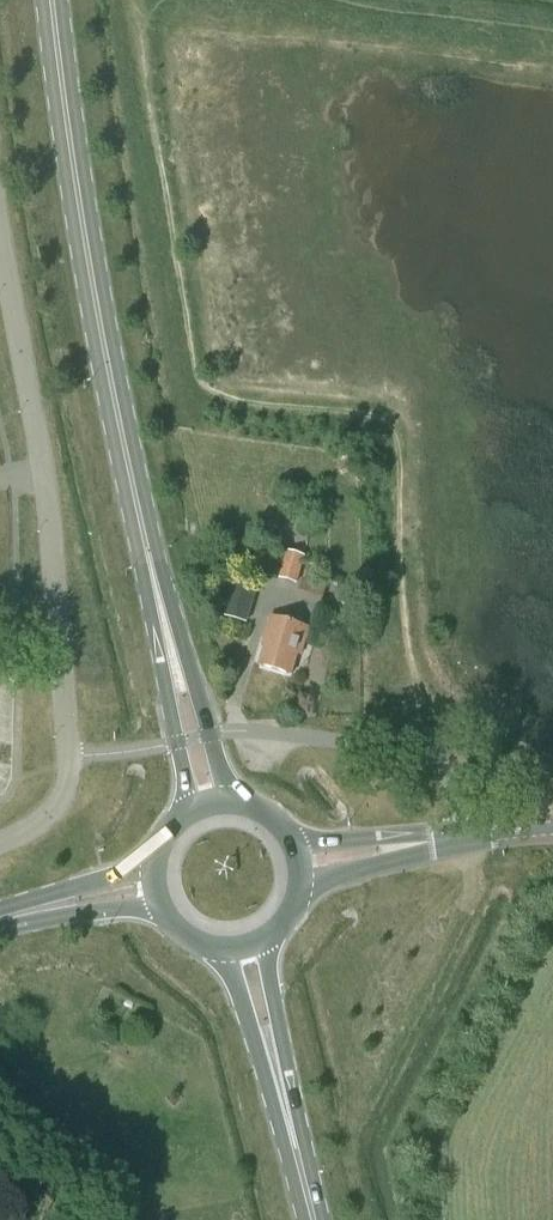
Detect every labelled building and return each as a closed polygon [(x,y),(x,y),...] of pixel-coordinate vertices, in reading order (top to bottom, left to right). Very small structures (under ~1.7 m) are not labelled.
[(298,586),(306,557),(287,552),(279,580),(298,586)] [(247,623),(256,590),(222,581),(216,602),(221,603),(218,616),(247,623)] [(302,655),(309,629),(270,617),(262,644),(265,645),(259,666),(292,676),(298,654),(302,655)]
